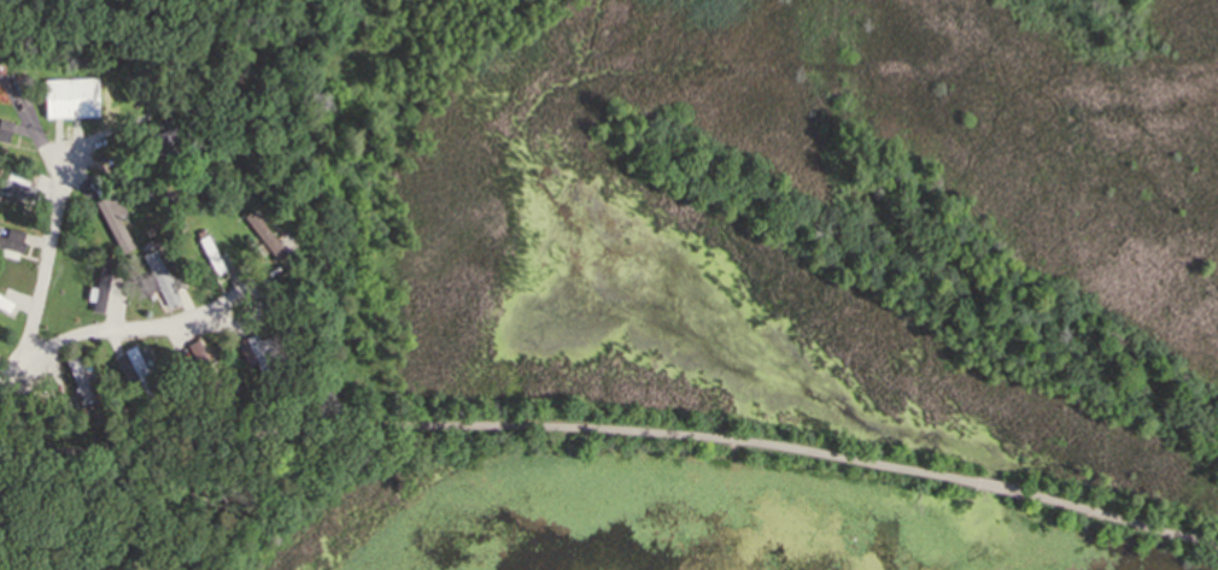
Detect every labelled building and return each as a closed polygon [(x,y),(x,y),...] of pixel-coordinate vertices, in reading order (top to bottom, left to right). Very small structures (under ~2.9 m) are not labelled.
[(43,116),(42,82),(93,80),(94,113),(43,116)] [(156,159),(150,134),(162,130),(158,117),(168,114),(177,154),(156,159)] [(5,137),(0,136),(0,116),(10,118),(5,137)] [(25,193),(0,188),(0,179),(11,181),(13,171),(29,175),(25,193)] [(192,186),(189,178),(198,177),(199,184),(192,186)] [(226,199),(219,189),(224,186),(230,195),(226,199)] [(93,198),(105,190),(109,196),(116,193),(124,210),(117,213),(133,242),(119,249),(93,198)] [(193,207),(186,205),(189,195),(197,199),(193,207)] [(251,205),(285,248),(276,255),(241,212),(251,205)] [(146,234),(141,227),(150,222),(154,229),(146,234)] [(203,230),(197,234),(194,228),(200,225),(203,230)] [(223,265),(213,270),(197,235),(205,230),(223,265)] [(12,259),(0,256),(0,237),(1,237),(2,231),(18,234),(16,242),(22,242),(18,252),(14,251),(12,259)] [(139,242),(148,237),(151,243),(141,248),(139,242)] [(177,296),(165,302),(140,249),(153,243),(177,296)] [(98,306),(89,305),(90,296),(87,295),(90,278),(95,280),(99,260),(107,262),(98,306)] [(7,308),(0,304),(0,293),(11,299),(7,308)] [(253,330),(257,337),(267,333),(277,357),(269,362),(277,380),(267,384),(254,359),(246,363),(234,339),(253,330)] [(211,401),(186,346),(194,341),(219,398),(211,401)] [(146,399),(135,375),(124,380),(112,353),(130,346),(140,366),(150,363),(156,377),(147,380),(153,395),(146,399)] [(81,401),(65,359),(74,355),(89,398),(81,401)] [(294,377),(283,384),(276,374),(287,366),(294,377)] [(230,386),(227,380),(233,377),(236,383),(230,386)] [(172,387),(181,383),(183,389),(175,393),(172,387)] [(160,396),(158,392),(166,388),(168,393),(160,396)] [(92,419),(89,411),(96,407),(100,417),(92,419)]
